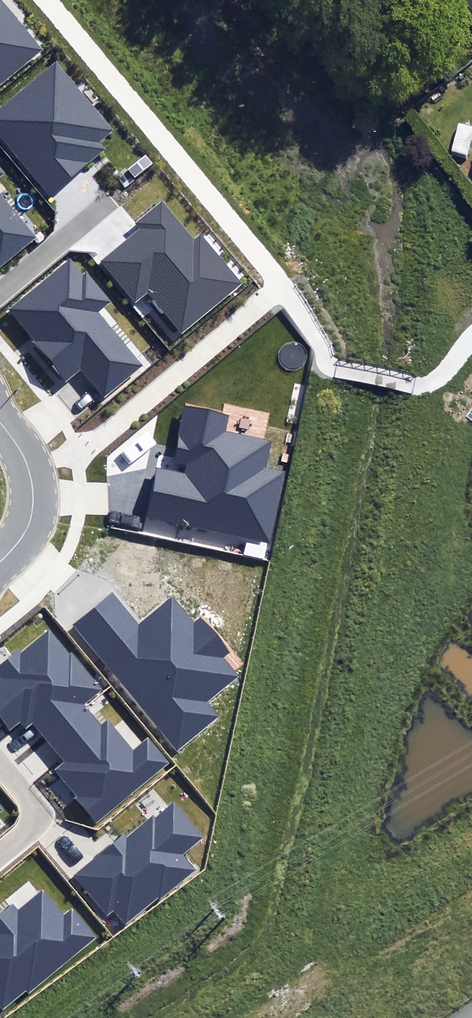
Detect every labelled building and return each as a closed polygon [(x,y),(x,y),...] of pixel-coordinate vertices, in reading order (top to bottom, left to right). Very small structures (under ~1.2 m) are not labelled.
[(42,51),(1,0),(0,0),(0,85),(42,51)] [(471,23),(471,0),(451,0),(471,23)] [(50,196),(105,150),(99,142),(114,130),(57,61),(0,108),(0,135),(50,196)] [(128,170),(135,177),(152,162),(145,155),(128,170)] [(34,236),(0,195),(0,265),(34,236)] [(194,239),(161,201),(136,223),(141,229),(101,263),(136,304),(148,293),(184,334),(242,283),(200,234),(194,239)] [(81,369),(104,396),(141,365),(97,312),(109,301),(86,273),(82,277),(69,262),(10,312),(34,340),(32,343),(65,382),(81,369)] [(156,467),(145,514),(266,541),(282,472),(265,469),(271,442),(224,431),(227,417),(186,408),(174,462),(186,465),(184,473),(156,467)] [(73,625),(177,750),(219,716),(208,703),(239,677),(223,658),(230,652),(202,618),(194,625),(171,598),(138,626),(111,594),(73,625)] [(86,707),(83,704),(101,689),(72,654),(70,656),(49,632),(21,657),(18,653),(0,669),(0,672),(4,677),(0,681),(0,719),(9,729),(18,722),(26,731),(33,726),(46,741),(86,707)] [(46,741),(65,762),(54,771),(75,796),(72,798),(96,826),(170,762),(149,738),(133,751),(107,720),(102,725),(86,707),(46,741)] [(122,835),(73,875),(106,915),(114,909),(125,923),(191,867),(181,855),(203,837),(174,802),(154,819),(152,816),(125,838),(122,835)] [(4,1010),(96,936),(73,908),(64,916),(42,889),(18,908),(14,903),(0,914),(0,1005),(4,1010)]
